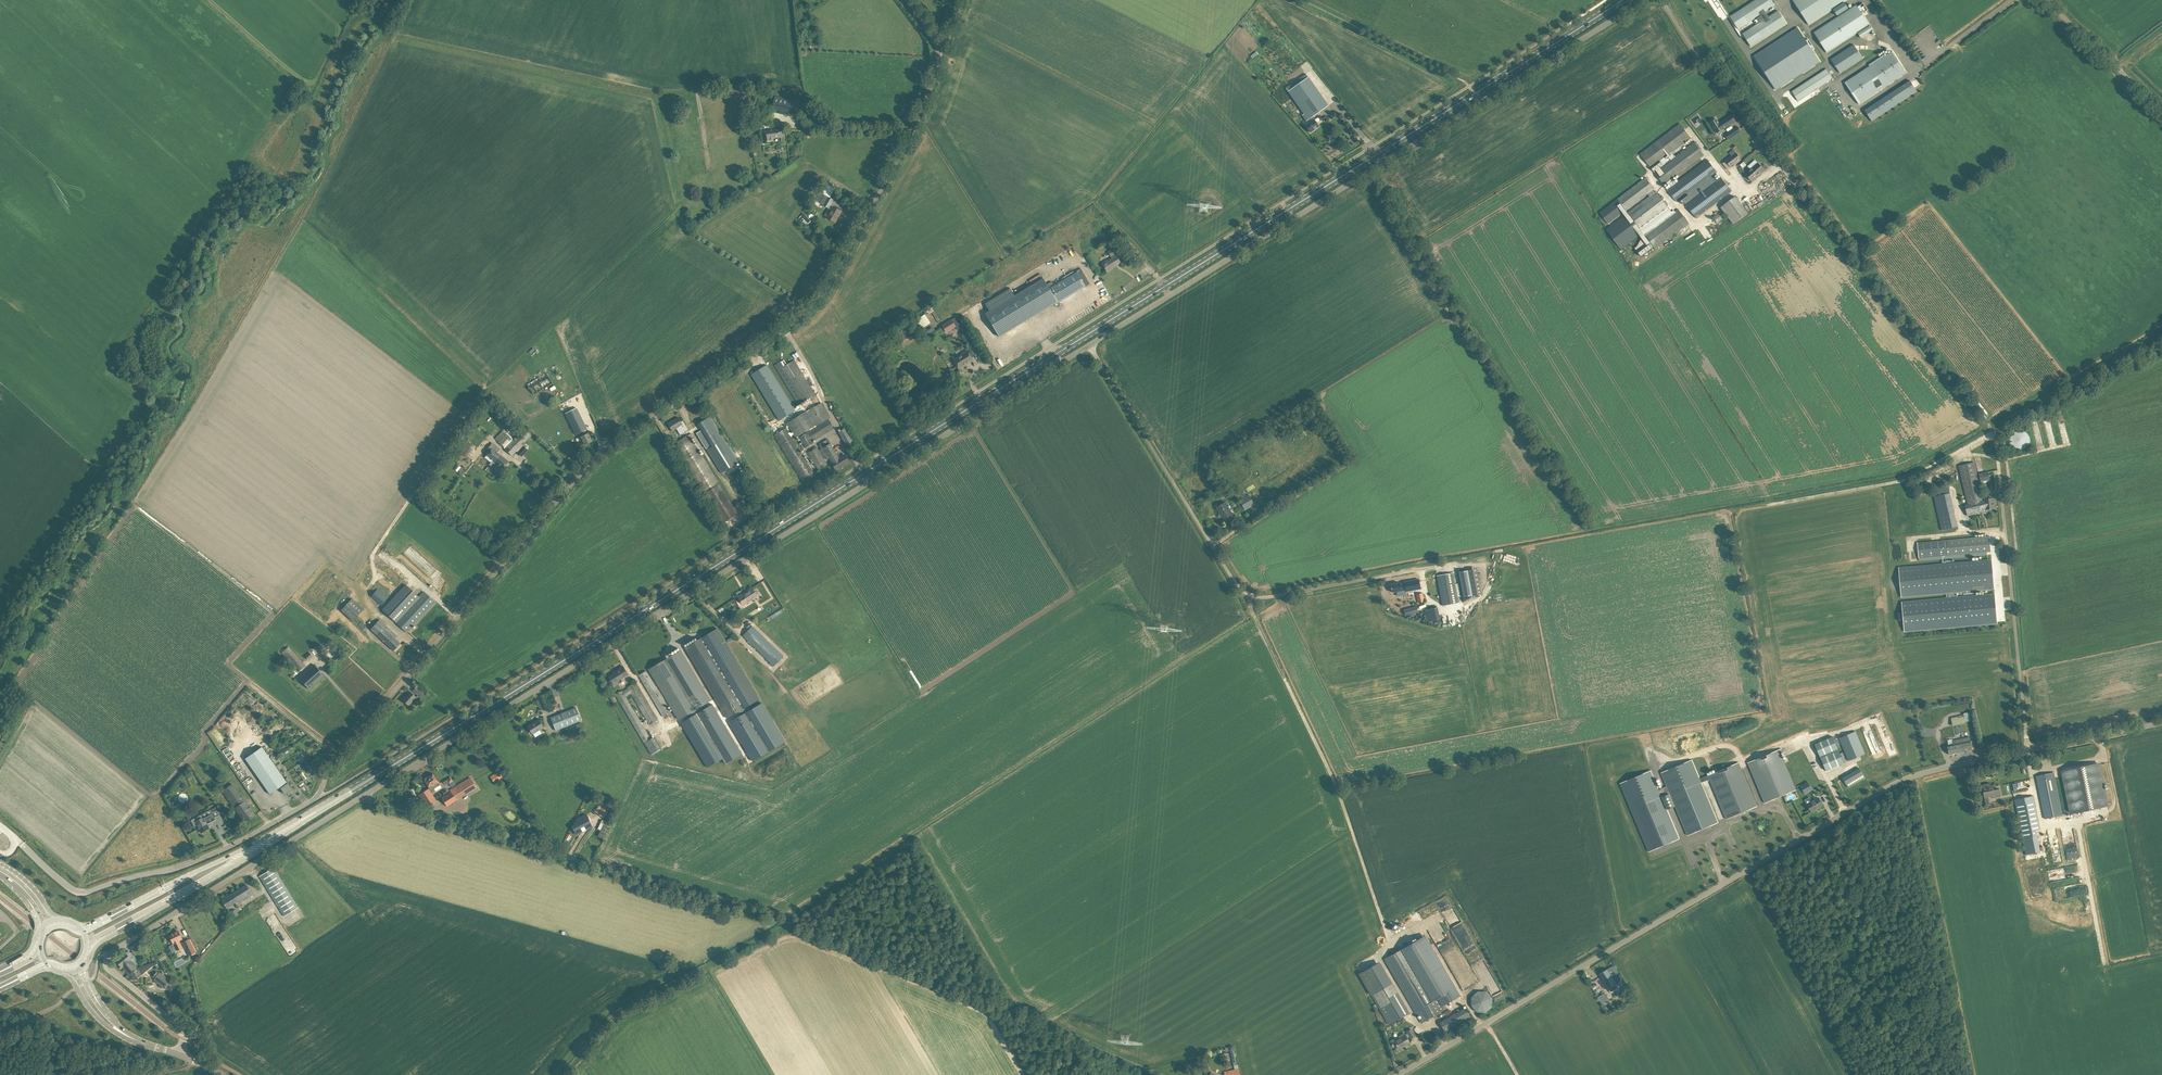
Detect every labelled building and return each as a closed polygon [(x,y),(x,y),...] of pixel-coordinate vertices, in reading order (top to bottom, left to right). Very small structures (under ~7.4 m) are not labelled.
[(1738,29),(1760,15),(1764,20),(1743,34),(1751,46),(1786,23),(1778,11),(1769,17),(1765,12),(1775,5),(1771,0),(1756,0),(1730,17),(1738,29)] [(1809,25),(1833,10),(1844,2),(1848,0),(1793,0),(1809,25)] [(1844,2),(1833,10),(1837,16),(1849,9),(1844,2)] [(1856,5),(1814,32),(1827,53),(1869,25),(1862,14),(1865,12),(1860,5),(1858,7),(1856,5)] [(1858,33),(1861,38),(1873,30),(1870,25),(1858,33)] [(1798,28),(1754,56),(1775,89),(1779,87),(1780,88),(1795,78),(1794,77),(1801,73),(1801,74),(1816,64),(1815,63),(1819,61),(1812,49),(1814,48),(1808,39),(1806,40),(1798,28)] [(1854,45),(1831,59),(1840,73),(1863,59),(1854,45)] [(1870,66),(1845,83),(1859,104),(1906,73),(1892,52),(1885,57),(1884,55),(1869,65),(1870,66)] [(1826,69),(1791,92),(1798,101),(1833,78),(1831,75),(1831,74),(1834,73),(1832,70),(1829,72),(1826,69)] [(1306,74),(1286,88),(1304,114),(1302,115),(1306,121),(1309,119),(1312,117),(1328,105),(1306,74)] [(1910,81),(1865,111),(1872,122),(1917,92),(1910,81)] [(772,108),(796,114),(799,101),(775,96),(772,108)] [(1710,123),(1717,133),(1735,122),(1731,116),(1719,123),(1716,119),(1715,120),(1714,119),(1711,121),(1712,121),(1710,123)] [(1319,126),(1312,117),(1309,119),(1311,121),(1305,125),(1310,132),(1319,126)] [(1640,154),(1651,168),(1668,156),(1671,160),(1655,172),(1664,185),(1668,182),(1672,186),(1668,189),(1677,202),(1717,172),(1707,159),(1676,183),(1672,179),(1704,155),(1694,142),(1675,156),(1672,152),(1691,138),(1680,124),(1640,154)] [(1725,135),(1728,140),(1741,131),(1738,127),(1733,130),(1725,135)] [(782,128),(764,131),(765,142),(773,141),(773,138),(781,137),(783,137),(782,133),(782,128)] [(1741,159),(1736,153),(1734,150),(1730,153),(1732,156),(1726,161),(1731,167),(1741,159)] [(1751,170),(1746,174),(1752,181),(1760,173),(1764,170),(1758,163),(1755,160),(1754,160),(1748,166),(1751,170)] [(1712,176),(1679,200),(1682,205),(1685,203),(1685,204),(1696,218),(1732,191),(1721,177),(1716,181),(1714,178),(1712,176)] [(1646,177),(1600,212),(1608,224),(1648,194),(1650,197),(1606,229),(1621,249),(1640,235),(1642,238),(1673,213),(1656,191),(1655,192),(1653,190),(1655,189),(1646,177)] [(820,192),(823,194),(818,203),(820,203),(829,208),(834,199),(826,195),(830,189),(824,185),(820,192)] [(1721,207),(1733,224),(1748,213),(1747,212),(1743,207),(1735,196),(1731,199),(1721,207)] [(842,212),(837,209),(834,207),(828,218),(835,222),(838,216),(839,216),(842,212)] [(1637,246),(1635,248),(1641,256),(1654,247),(1655,249),(1689,223),(1678,209),(1642,238),(1637,246)] [(1725,218),(1721,212),(1713,217),(1717,223),(1725,218)] [(804,213),(801,217),(807,224),(811,221),(804,213)] [(1120,233),(1109,240),(1111,243),(1122,236),(1120,233)] [(1117,252),(1114,248),(1108,252),(1112,258),(1108,261),(1107,260),(1102,263),(1107,271),(1112,268),(1117,264),(1118,264),(1120,263),(1115,254),(1117,252)] [(1010,289),(985,304),(990,311),(985,314),(997,332),(999,337),(1057,302),(1058,303),(1085,286),(1086,287),(1090,284),(1081,269),(1080,270),(1077,271),(1077,272),(1054,286),(1052,282),(1047,284),(1043,279),(1015,296),(1010,289)] [(916,320),(922,329),(931,323),(925,314),(916,320)] [(958,316),(952,320),(956,327),(958,330),(964,326),(958,316)] [(951,319),(942,325),(947,333),(956,327),(952,320),(951,319)] [(973,360),(970,355),(967,350),(962,353),(963,355),(954,360),(959,369),(973,360)] [(780,362),(774,365),(798,404),(801,402),(810,397),(812,400),(814,399),(814,398),(817,396),(795,360),(783,367),(780,362)] [(791,405),(767,365),(751,374),(776,415),(779,420),(795,411),(791,405)] [(546,373),(527,385),(534,395),(552,383),(546,373)] [(787,428),(775,435),(802,479),(808,476),(810,475),(813,473),(811,468),(803,455),(802,454),(800,451),(795,442),(794,441),(798,438),(799,438),(806,448),(814,442),(813,441),(832,429),(834,426),(830,420),(829,419),(830,419),(831,418),(821,402),(818,404),(808,410),(787,423),(796,438),(793,439),(787,428)] [(576,407),(565,413),(576,434),(579,433),(584,445),(591,441),(588,433),(585,435),(583,431),(587,429),(584,424),(576,407)] [(833,410),(840,422),(842,421),(836,409),(833,410)] [(1308,418),(1314,425),(1321,419),(1315,412),(1308,418)] [(711,416),(699,424),(713,447),(708,450),(722,474),(739,463),(711,416)] [(1304,423),(1299,416),(1292,422),(1298,428),(1304,423)] [(678,418),(669,424),(673,430),(677,428),(681,435),(689,430),(683,420),(681,422),(678,418)] [(838,431),(850,450),(856,446),(845,427),(838,431)] [(524,429),(513,440),(505,449),(512,455),(516,451),(522,445),(531,435),(524,429)] [(507,434),(503,430),(495,438),(499,442),(507,434)] [(2021,430),(2020,430),(2019,430),(2018,430),(2017,431),(2016,431),(2015,432),(2014,432),(2013,433),(2012,434),(2012,435),(2011,436),(2011,437),(2010,438),(2010,439),(2010,440),(2010,441),(2010,442),(2010,443),(2011,444),(2011,445),(2012,446),(2012,447),(2013,448),(2014,448),(2015,449),(2016,450),(2017,450),(2018,450),(2019,450),(2020,450),(2021,450),(2022,450),(2023,450),(2024,450),(2025,449),(2026,448),(2027,448),(2028,447),(2028,446),(2029,445),(2030,444),(2030,443),(2030,442),(2030,441),(2030,440),(2030,439),(2030,438),(2030,437),(2029,436),(2029,435),(2028,434),(2027,433),(2026,432),(2025,432),(2024,431),(2023,431),(2022,430),(2021,430)] [(499,442),(498,443),(504,448),(512,439),(507,434),(499,442)] [(689,435),(674,444),(705,494),(720,484),(689,435)] [(819,470),(827,465),(823,458),(826,457),(827,459),(829,458),(832,463),(836,470),(850,462),(845,454),(839,457),(828,439),(819,444),(821,448),(819,450),(816,446),(810,450),(811,451),(809,453),(819,470)] [(460,453),(466,456),(470,451),(474,453),(476,450),(470,447),(471,444),(467,442),(460,453)] [(497,452),(499,449),(492,443),(489,448),(491,450),(486,455),(492,460),(494,462),(500,455),(497,452)] [(521,456),(527,450),(523,446),(517,452),(521,456)] [(492,460),(489,464),(493,467),(498,471),(501,467),(503,469),(508,461),(500,455),(494,462),(492,460)] [(1965,505),(1967,516),(1982,512),(1982,514),(1987,513),(1987,510),(1985,500),(1983,501),(1974,462),(1959,466),(1968,504),(1965,505)] [(485,470),(494,477),(497,472),(489,465),(485,470)] [(1979,474),(1981,481),(1980,479),(1989,477),(1989,479),(1990,479),(1988,472),(1979,474)] [(738,514),(720,484),(705,494),(723,523),(738,514)] [(1939,496),(1934,497),(1941,530),(1957,527),(1948,485),(1937,488),(1939,496)] [(1242,496),(1249,510),(1266,501),(1258,487),(1242,496)] [(1985,500),(1987,510),(1995,509),(1995,501),(1993,502),(1993,498),(1985,499),(1985,500)] [(1216,507),(1217,508),(1217,507),(1222,514),(1221,515),(1225,522),(1234,517),(1225,502),(1221,505),(1216,507)] [(1939,523),(1934,524),(1934,521),(1929,522),(1930,525),(1929,525),(1930,530),(1940,529),(1939,523)] [(1919,558),(1919,561),(1987,555),(1987,552),(1991,552),(1989,536),(1986,536),(1985,534),(1983,534),(1983,537),(1917,542),(1919,558)] [(1991,559),(1899,567),(1902,597),(1946,593),(1957,592),(1994,588),(1991,559)] [(1459,572),(1463,597),(1472,595),(1468,570),(1459,572)] [(1437,576),(1442,606),(1458,603),(1453,574),(1454,574),(1454,572),(1437,576)] [(1421,589),(1420,584),(1419,579),(1404,582),(1399,583),(1390,584),(1392,592),(1401,590),(1400,587),(1405,586),(1405,592),(1421,589)] [(382,609),(395,622),(418,597),(405,585),(382,609)] [(757,596),(755,592),(752,588),(746,592),(739,597),(739,596),(738,596),(743,605),(757,596)] [(371,597),(381,605),(388,597),(378,589),(371,597)] [(435,602),(431,599),(424,592),(418,597),(395,622),(407,633),(435,602)] [(1416,594),(1418,603),(1425,601),(1422,593),(1416,594)] [(1946,598),(1902,602),(1905,631),(1997,622),(1994,594),(1958,597),(1946,598)] [(341,610),(352,621),(363,609),(352,598),(341,610)] [(1404,609),(1406,616),(1418,612),(1416,606),(1404,609)] [(1424,610),(1427,622),(1440,619),(1437,607),(1424,610)] [(396,635),(392,632),(380,620),(371,629),(393,650),(400,643),(394,638),(396,635)] [(366,626),(361,621),(358,625),(363,630),(366,626)] [(717,628),(685,647),(727,718),(739,711),(749,706),(760,699),(717,628)] [(756,629),(747,639),(774,666),(784,656),(756,629)] [(341,656),(338,651),(329,641),(321,648),(333,662),(341,656)] [(306,665),(301,660),(289,646),(282,652),(299,672),(306,665)] [(681,650),(649,669),(679,720),(683,718),(703,705),(711,701),(681,650)] [(324,676),(321,671),(314,664),(299,678),(309,689),(324,676)] [(628,674),(626,671),(623,666),(616,671),(616,672),(609,676),(611,679),(609,680),(614,687),(619,684),(617,681),(628,674)] [(639,675),(663,716),(671,712),(646,671),(639,675)] [(635,683),(628,687),(628,688),(632,693),(650,724),(657,720),(635,683)] [(413,690),(420,697),(424,693),(417,686),(413,690)] [(628,688),(623,691),(626,697),(632,693),(628,688)] [(645,743),(651,739),(626,697),(623,691),(622,690),(616,694),(645,743)] [(416,697),(414,695),(410,691),(407,695),(407,696),(403,700),(403,699),(402,700),(408,705),(416,697)] [(741,716),(730,722),(753,761),(785,742),(762,703),(751,710),(749,706),(739,711),(741,716)] [(685,722),(682,724),(708,767),(722,758),(725,764),(742,754),(713,705),(706,709),(703,705),(683,718),(685,722)] [(575,707),(550,718),(555,731),(580,720),(575,707)] [(1952,716),(1953,726),(1967,724),(1966,715),(1952,716)] [(543,727),(541,724),(538,720),(534,723),(532,724),(528,726),(532,734),(543,727)] [(1839,738),(1849,760),(1865,754),(1855,731),(1839,738)] [(1833,736),(1815,744),(1826,770),(1844,763),(1833,736)] [(1977,749),(1976,743),(1974,737),(1970,738),(1970,737),(1953,740),(1954,744),(1947,746),(1949,754),(1977,749)] [(245,758),(270,794),(281,786),(281,787),(280,788),(283,791),(284,790),(285,792),(287,791),(288,792),(292,789),(287,783),(286,783),(287,782),(262,746),(245,758)] [(1748,763),(1765,803),(1796,790),(1779,750),(1748,763)] [(1692,759),(1661,772),(1687,835),(1719,822),(1702,783),(1710,779),(1726,819),(1757,806),(1739,762),(1708,775),(1700,778),(1692,759)] [(2062,771),(2071,813),(2107,806),(2098,763),(2062,771)] [(1843,778),(1849,788),(1865,777),(1859,767),(1843,778)] [(1620,784),(1649,851),(1680,838),(1668,809),(1675,806),(1667,786),(1659,789),(1652,770),(1620,784)] [(490,776),(494,782),(502,777),(498,771),(490,776)] [(2062,815),(2055,778),(2054,772),(2036,776),(2037,781),(2045,819),(2062,815)] [(440,785),(435,777),(432,773),(428,775),(429,776),(424,779),(429,788),(419,794),(427,807),(436,801),(431,793),(435,790),(434,789),(440,785)] [(441,798),(447,806),(476,788),(470,777),(450,790),(451,792),(441,798)] [(452,777),(444,781),(448,788),(455,784),(452,777)] [(2000,796),(2000,794),(1999,789),(1994,790),(1994,785),(1991,785),(1990,783),(1983,785),(1984,792),(1983,792),(1984,797),(1992,796),(1993,798),(2000,796)] [(231,784),(222,791),(225,796),(235,789),(231,784)] [(2041,852),(2035,821),(2039,820),(2034,796),(2015,800),(2026,855),(2041,852)] [(255,815),(252,810),(243,797),(231,805),(244,823),(255,815)] [(1823,806),(1820,801),(1818,797),(1807,804),(1812,812),(1816,810),(1816,809),(1818,808),(1818,809),(1823,806)] [(594,811),(603,817),(613,805),(612,805),(614,802),(613,801),(608,799),(602,807),(600,805),(594,811)] [(209,828),(207,824),(210,822),(215,820),(211,813),(217,810),(216,807),(210,810),(211,813),(199,819),(198,817),(192,820),(195,827),(197,825),(198,827),(198,828),(199,829),(199,828),(201,832),(209,828)] [(590,822),(586,814),(577,818),(578,821),(575,822),(576,824),(572,826),(574,831),(590,822)] [(610,823),(602,820),(598,828),(600,830),(597,836),(604,839),(609,827),(608,826),(610,823)] [(2078,865),(2048,870),(2050,881),(2060,879),(2059,873),(2063,872),(2063,873),(2069,872),(2070,877),(2080,876),(2078,865)] [(298,907),(276,872),(273,868),(259,876),(262,881),(284,916),(298,907)] [(253,895),(249,889),(246,885),(222,900),(227,908),(235,902),(237,905),(253,895)] [(258,908),(269,901),(265,894),(245,907),(249,913),(258,908)] [(1417,911),(1420,917),(1431,912),(1429,906),(1417,911)] [(230,912),(233,918),(239,914),(235,909),(230,912)] [(182,939),(180,935),(178,930),(171,934),(172,935),(170,936),(173,943),(174,943),(177,950),(182,947),(179,941),(182,939)] [(1385,959),(1421,1023),(1447,1008),(1445,1004),(1460,995),(1426,935),(1407,946),(1385,959)] [(195,952),(189,939),(183,942),(189,955),(195,952)] [(137,967),(125,952),(116,960),(122,967),(123,966),(129,974),(137,967)] [(166,958),(164,953),(158,956),(160,961),(166,958)] [(1409,1012),(1397,991),(1392,983),(1380,961),(1359,973),(1372,995),(1389,1024),(1409,1012)] [(129,974),(134,980),(143,973),(137,967),(129,974)] [(1611,972),(1614,971),(1611,967),(1608,969),(1599,974),(1611,993),(1620,987),(1611,972)] [(154,979),(164,987),(170,980),(159,972),(157,975),(154,979)] [(1474,995),(1472,997),(1471,1000),(1471,1003),(1472,1006),(1474,1008),(1476,1010),(1479,1011),(1481,1012),(1484,1011),(1487,1010),(1489,1008),(1491,1006),(1492,1003),(1492,1000),(1491,997),(1489,995),(1487,993),(1484,992),(1481,991),(1479,992),(1476,993),(1474,995)] [(1606,1000),(1604,998),(1607,996),(1604,992),(1598,997),(1603,1003),(1606,1000)] [(1440,1023),(1446,1034),(1453,1030),(1446,1019),(1440,1023)] [(1411,1038),(1415,1036),(1411,1029),(1407,1031),(1408,1033),(1405,1034),(1404,1033),(1390,1041),(1393,1046),(1396,1045),(1398,1049),(1399,1049),(1398,1048),(1405,1044),(1405,1045),(1410,1042),(1407,1037),(1410,1036),(1411,1038)]
